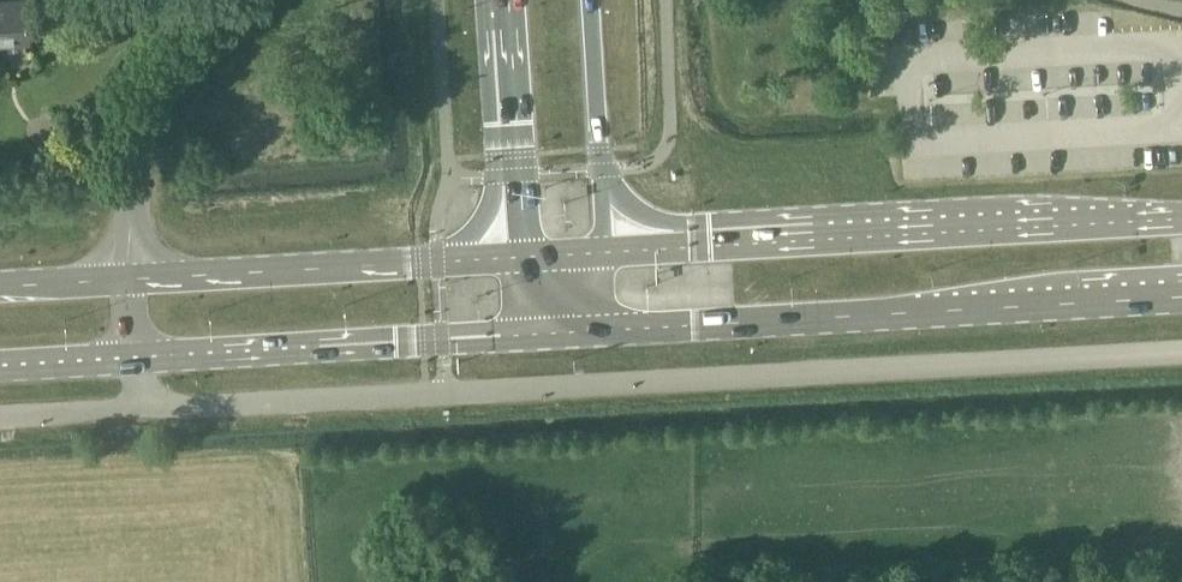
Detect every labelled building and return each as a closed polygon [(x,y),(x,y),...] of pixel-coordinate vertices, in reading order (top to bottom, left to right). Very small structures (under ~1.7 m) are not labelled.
[(31,41),(29,2),(0,4),(0,43),(31,41)]
